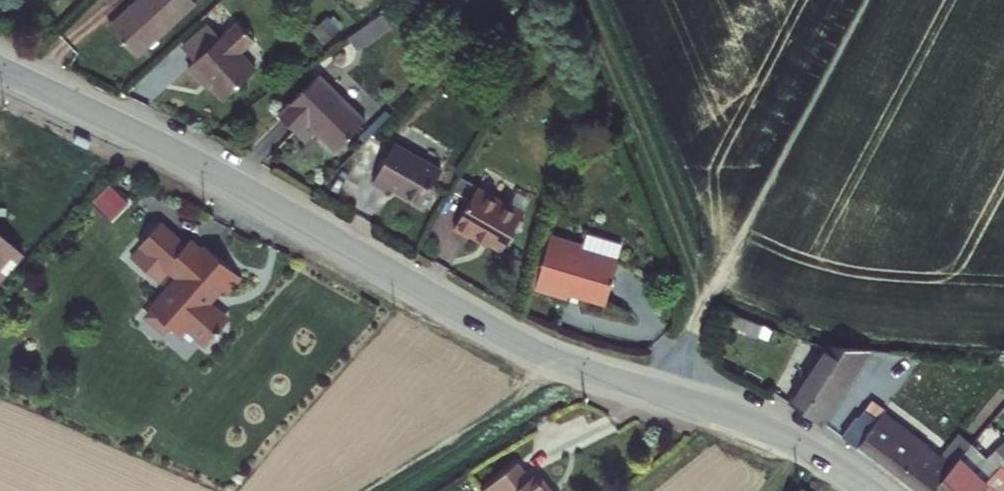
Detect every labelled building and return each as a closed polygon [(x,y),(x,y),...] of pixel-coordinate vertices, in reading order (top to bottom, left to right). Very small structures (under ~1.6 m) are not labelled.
[(110,3),(112,6),(95,22),(121,49),(174,0),(114,0),(110,3)] [(112,6),(110,3),(93,19),(95,22),(112,6)] [(380,18),(348,38),(356,50),(387,30),(380,18)] [(184,81),(188,77),(209,100),(240,71),(225,54),(239,41),(222,23),(205,39),(192,25),(167,49),(178,61),(172,67),(184,81)] [(347,110),(303,63),(259,106),(278,125),(292,113),(316,138),(347,110)] [(424,155),(378,129),(351,172),(369,182),(374,173),(402,189),(424,155)] [(508,200),(458,173),(435,221),(452,230),(458,222),(487,238),(508,200)] [(21,233),(0,217),(0,257),(21,233)] [(193,232),(179,220),(157,246),(161,250),(171,259),(161,271),(159,269),(142,289),(142,300),(149,306),(160,305),(163,308),(180,307),(198,323),(207,314),(211,314),(210,310),(214,305),(214,296),(203,287),(196,285),(200,271),(206,272),(211,267),(217,272),(230,256),(197,226),(193,232)] [(583,245),(552,235),(535,288),(567,298),(569,293),(604,303),(617,261),(582,250),(583,245)] [(621,245),(586,235),(583,245),(582,250),(617,261),(621,245)] [(150,263),(161,250),(157,246),(146,259),(150,263)] [(872,351),(827,347),(787,402),(821,425),(872,351)] [(876,397),(846,433),(915,490),(934,490),(958,460),(961,455),(953,449),(948,454),(941,448),(936,455),(883,414),(888,407),(876,397)] [(455,477),(466,490),(474,490),(479,488),(482,490),(530,490),(527,487),(533,482),(514,458),(502,466),(490,450),(455,477)] [(958,460),(934,490),(983,490),(988,485),(958,460)] [(988,485),(983,490),(1002,490),(1003,488),(1003,472),(1001,469),(988,485)]
